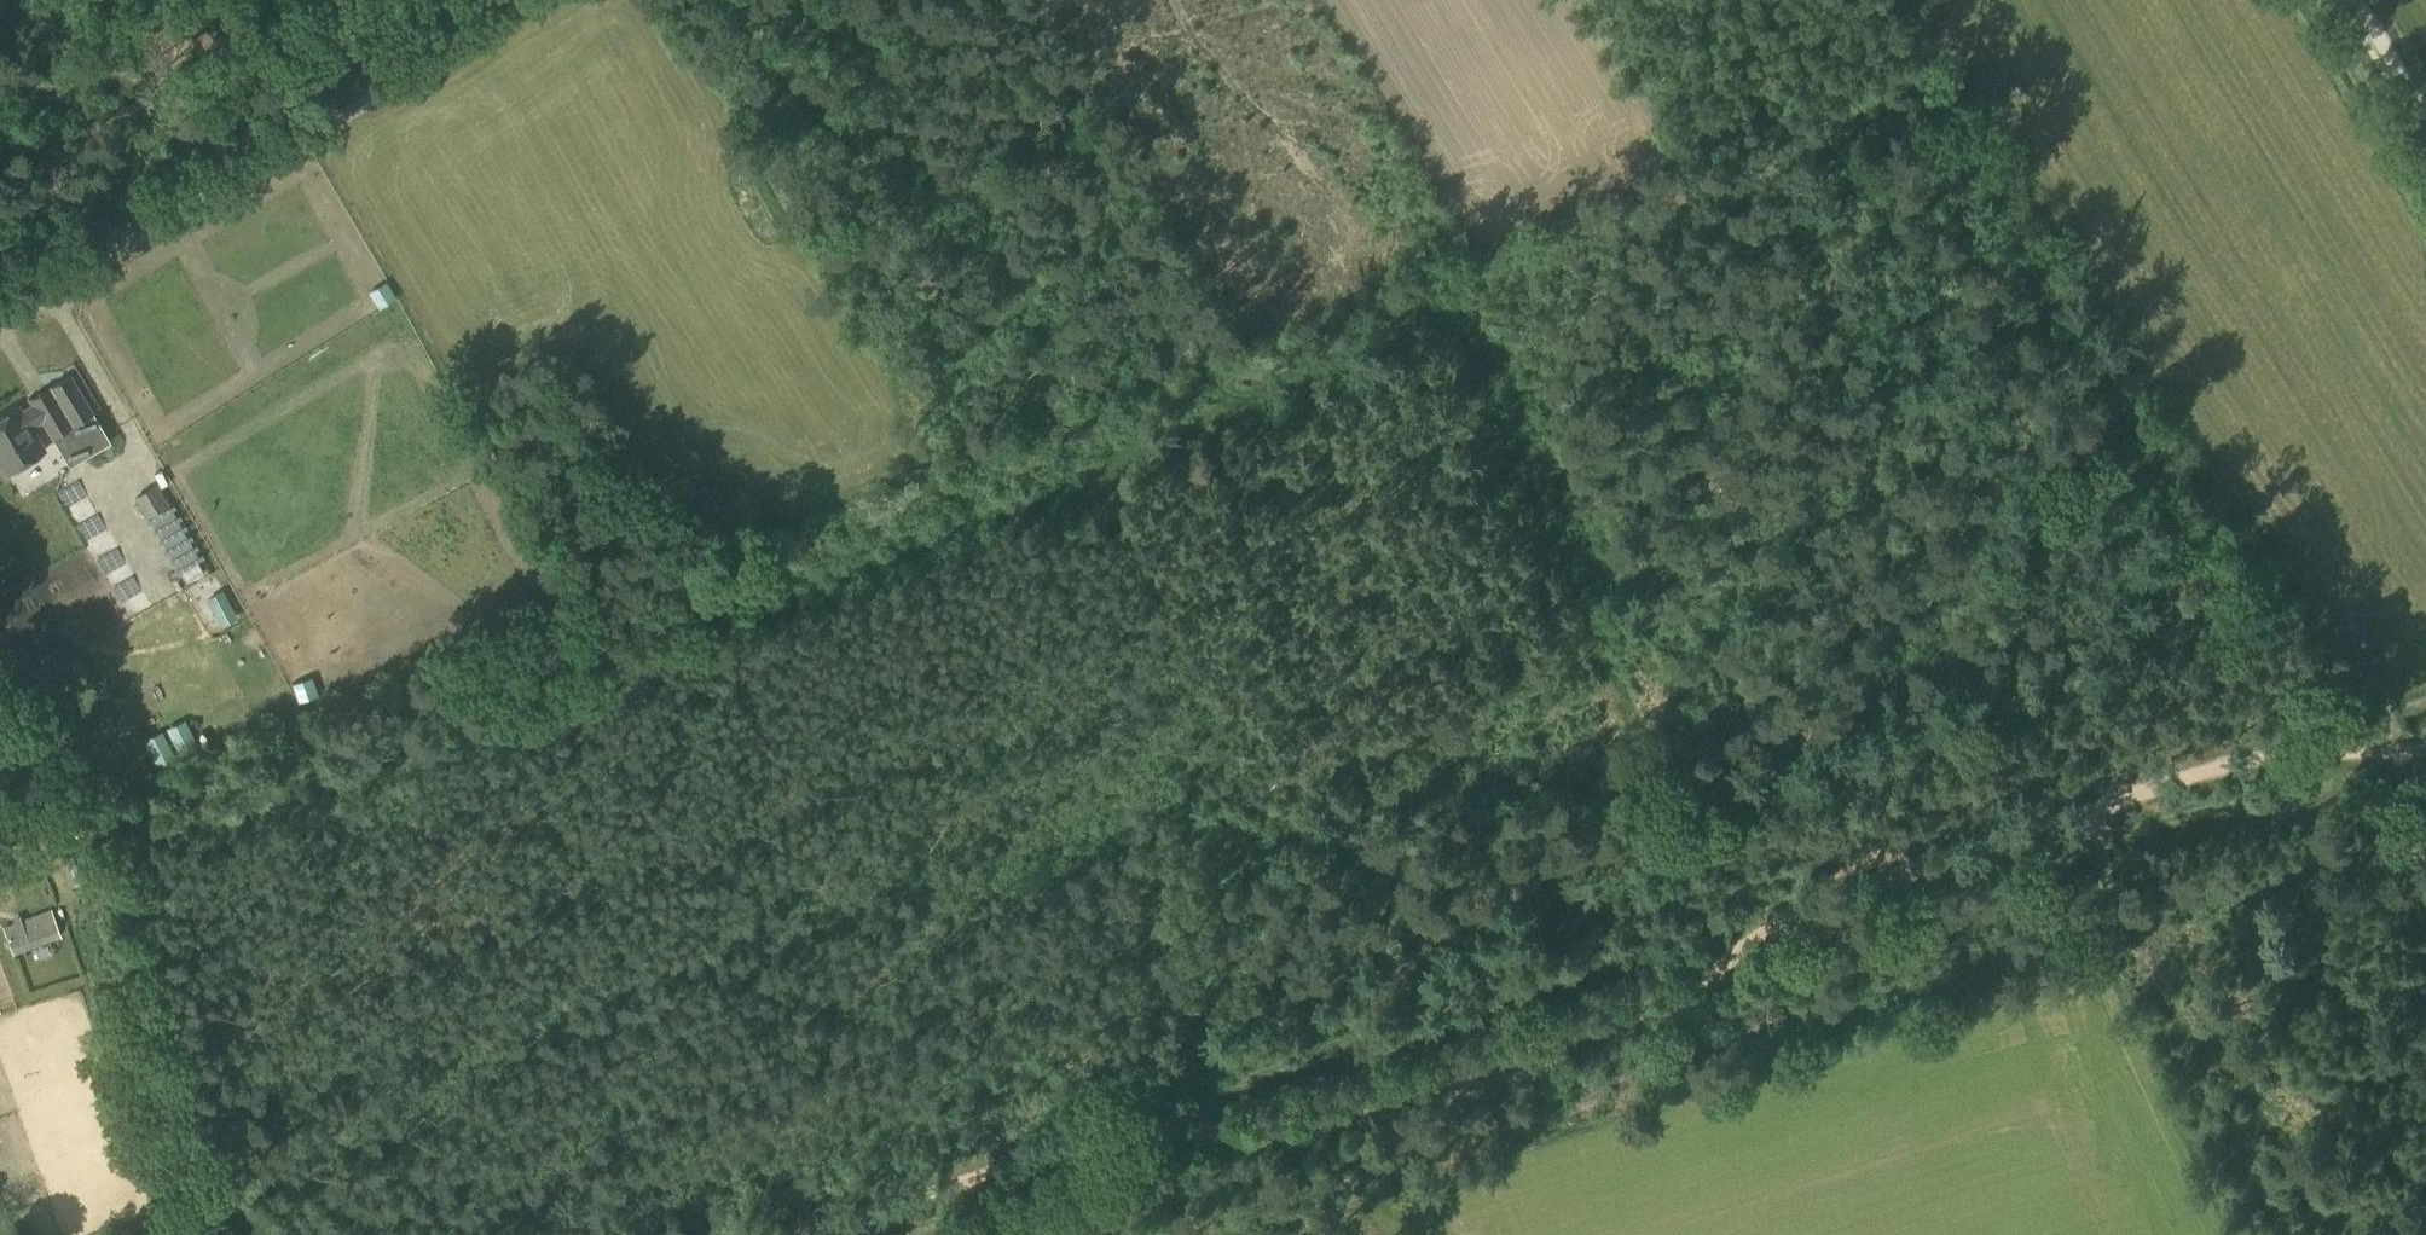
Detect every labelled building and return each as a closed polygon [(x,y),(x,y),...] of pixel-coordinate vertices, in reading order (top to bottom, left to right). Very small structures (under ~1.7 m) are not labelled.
[(82,459),(110,441),(85,403),(69,375),(30,399),(33,404),(20,411),(17,406),(0,416),(0,462),(6,473),(43,450),(30,428),(42,420),(60,450),(72,442),(82,459)] [(91,551),(115,540),(89,484),(66,494),(91,551)] [(146,518),(168,505),(156,484),(134,497),(146,518)] [(223,590),(215,577),(202,584),(210,597),(223,590)] [(235,600),(207,616),(218,635),(246,619),(235,600)] [(12,955),(60,936),(49,909),(1,927),(12,955)]
